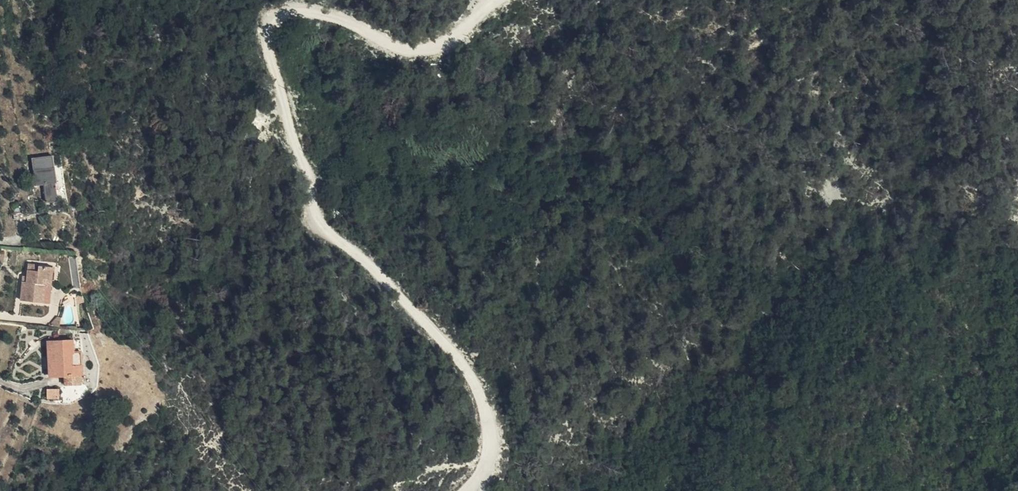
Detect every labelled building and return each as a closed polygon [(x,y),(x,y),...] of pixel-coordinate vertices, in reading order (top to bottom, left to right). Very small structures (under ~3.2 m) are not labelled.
[(50,153),(29,157),(34,186),(41,185),(43,202),(55,201),(52,183),(56,182),(50,153)] [(0,254),(0,265),(8,266),(9,255),(0,254)] [(39,271),(30,271),(29,276),(29,282),(22,282),(21,300),(50,302),(53,266),(39,265),(39,271)] [(52,344),(50,366),(50,379),(66,379),(66,388),(60,392),(60,407),(70,406),(90,398),(84,388),(81,388),(81,380),(83,379),(82,356),(75,355),(75,345),(52,344)] [(752,443),(754,455),(767,452),(763,439),(752,443)]
